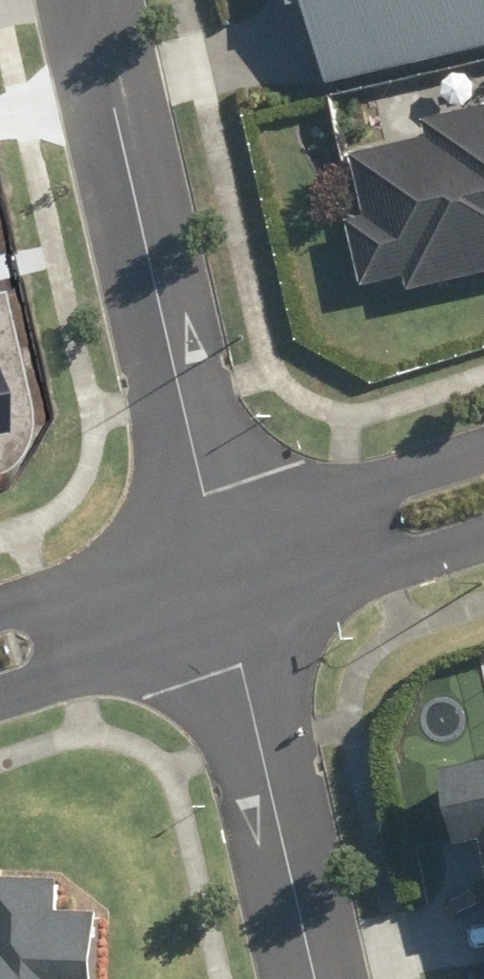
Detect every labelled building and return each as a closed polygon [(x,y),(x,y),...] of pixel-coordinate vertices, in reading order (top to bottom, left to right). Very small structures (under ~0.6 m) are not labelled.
[(334,88),(483,54),(483,0),(297,0),(299,11),(315,7),(334,88)] [(415,294),(483,278),(483,112),(430,124),(434,141),(357,158),(371,219),(352,223),(367,289),(412,279),(415,294)] [(12,431),(0,381),(0,434),(12,431)] [(451,767),(467,842),(483,838),(483,760),(451,767)] [(104,911),(63,909),(64,878),(0,875),(0,978),(101,978),(104,911)]
